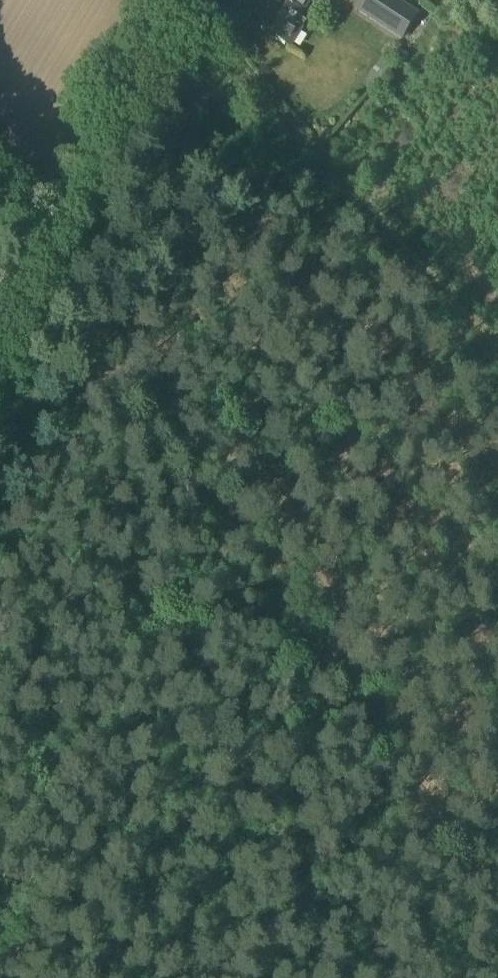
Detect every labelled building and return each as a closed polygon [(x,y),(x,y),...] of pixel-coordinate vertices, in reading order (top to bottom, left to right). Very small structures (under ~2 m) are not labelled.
[(301,28),(295,24),(310,0),(276,0),(261,25),(291,44),(301,28)] [(353,9),(356,11),(374,22),(402,41),(405,36),(417,18),(420,14),(398,0),(359,0),(353,9)]
